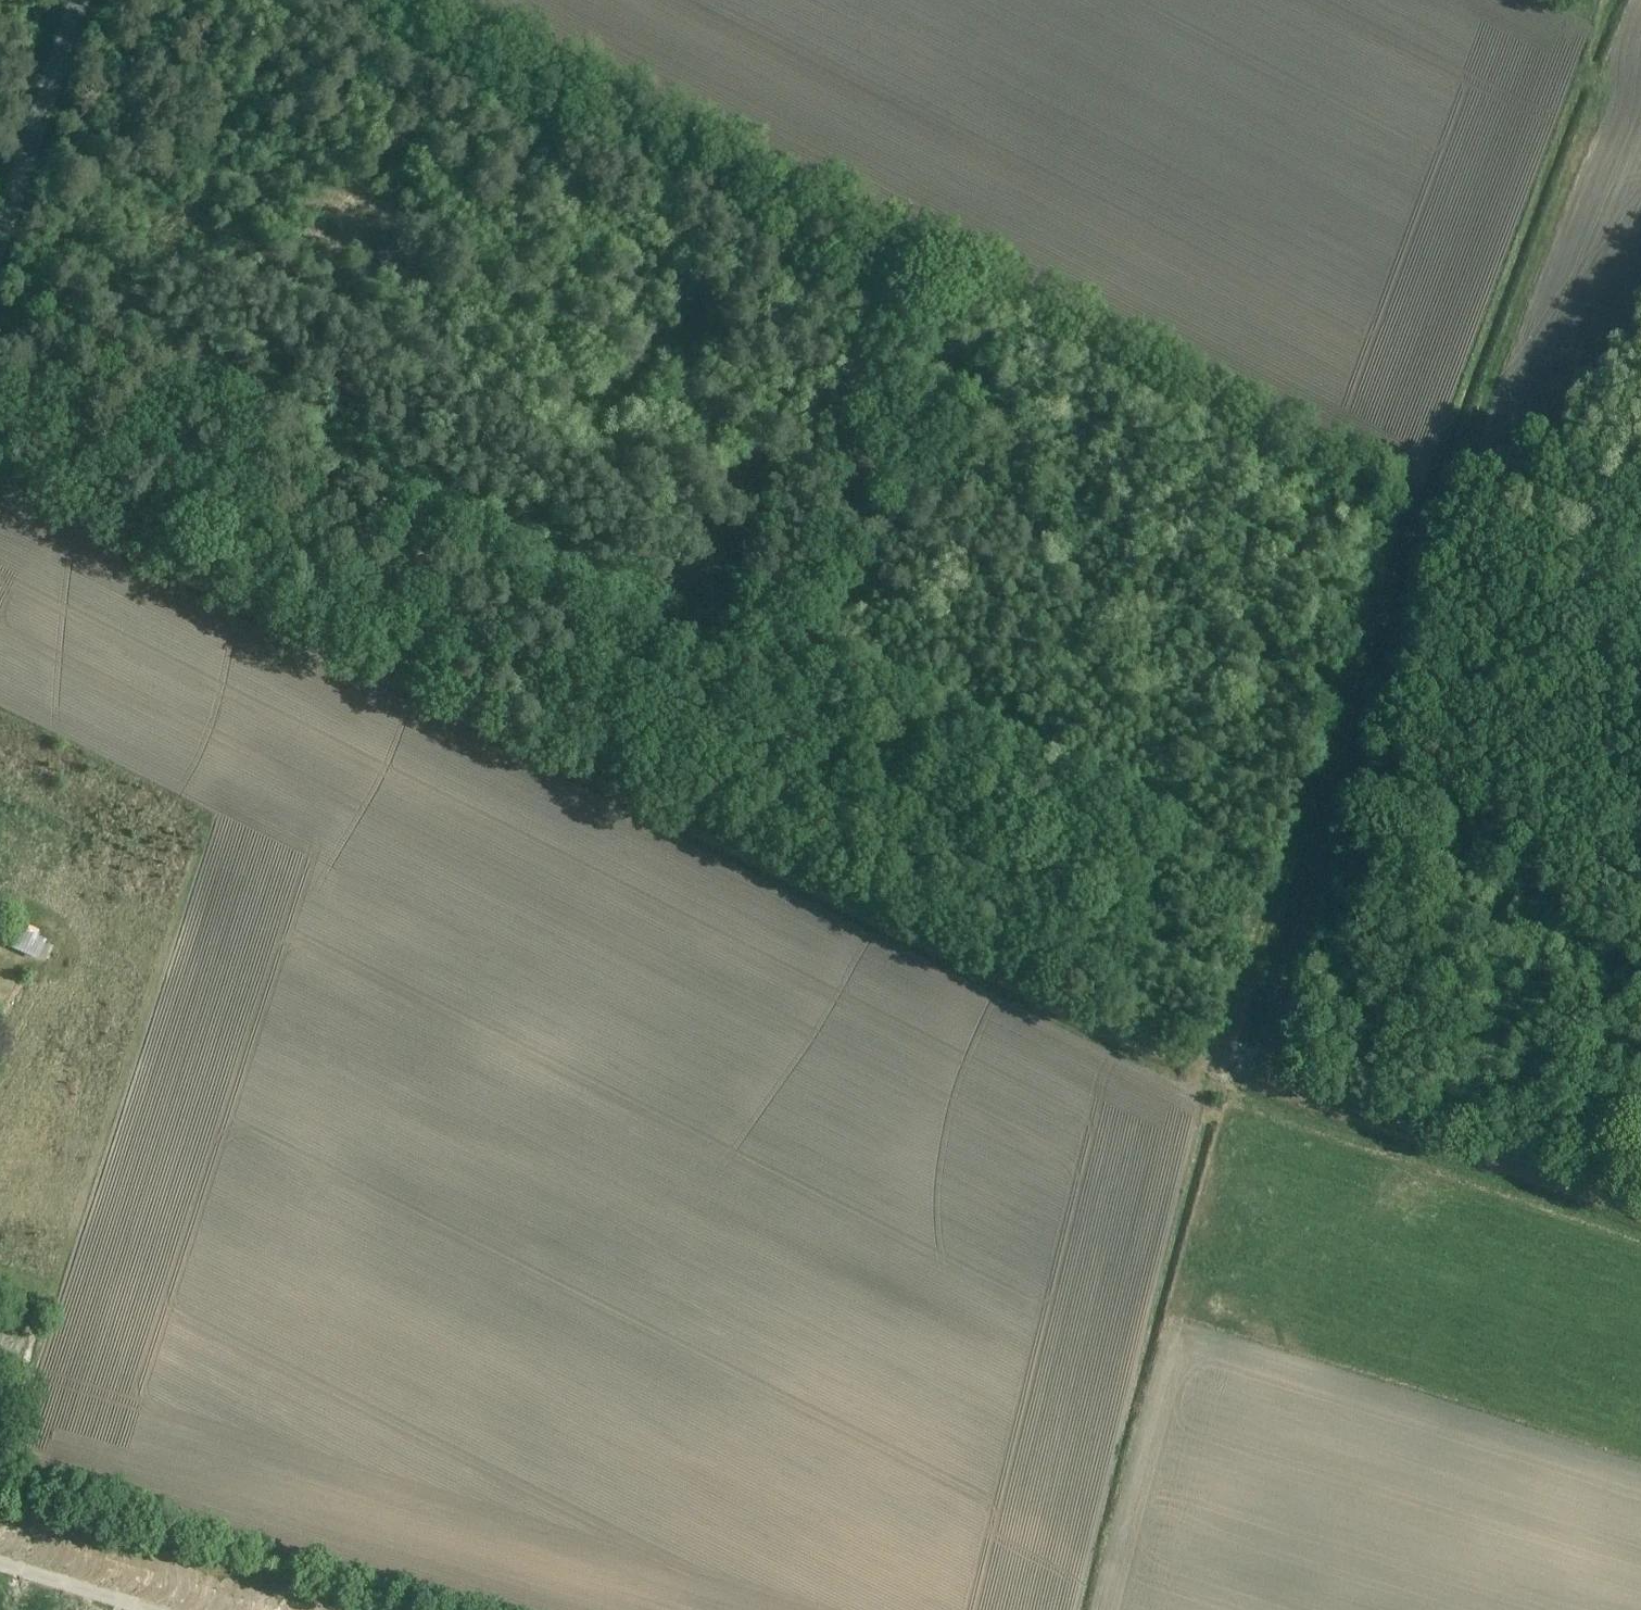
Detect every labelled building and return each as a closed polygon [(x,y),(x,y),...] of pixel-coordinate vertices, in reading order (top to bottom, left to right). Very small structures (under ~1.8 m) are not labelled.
[(9,926),(13,912),(0,909),(0,924),(9,926)] [(27,941),(57,955),(68,932),(38,918),(27,941)]
